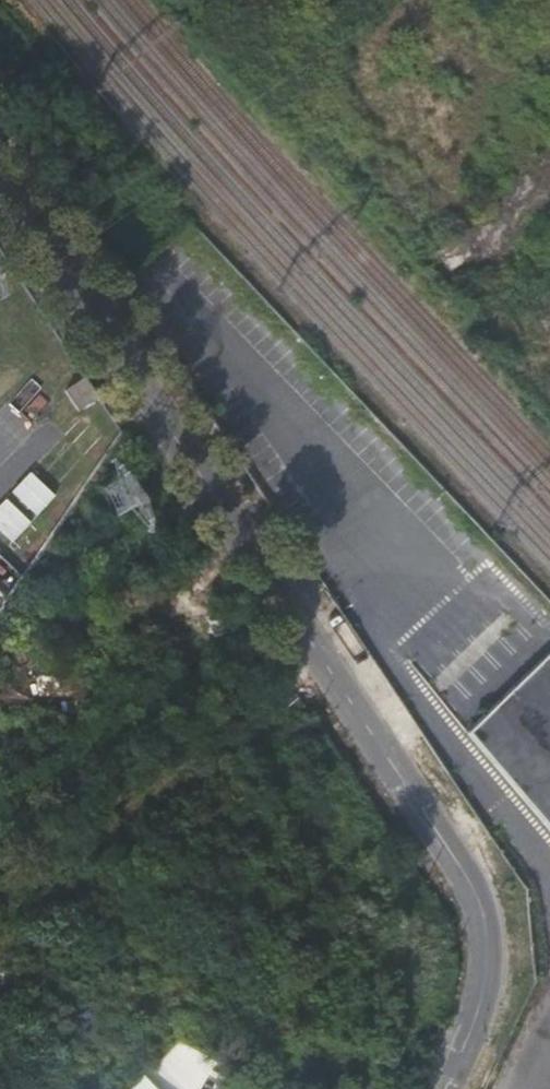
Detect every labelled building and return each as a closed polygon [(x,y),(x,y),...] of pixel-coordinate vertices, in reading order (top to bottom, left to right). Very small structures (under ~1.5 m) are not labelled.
[(91,394),(78,374),(58,388),(71,407),(91,394)] [(14,547),(107,450),(78,422),(0,503),(0,534),(14,547)] [(467,723),(549,819),(549,641),(467,723)] [(126,1088),(154,1088),(141,1075),(126,1088)]
